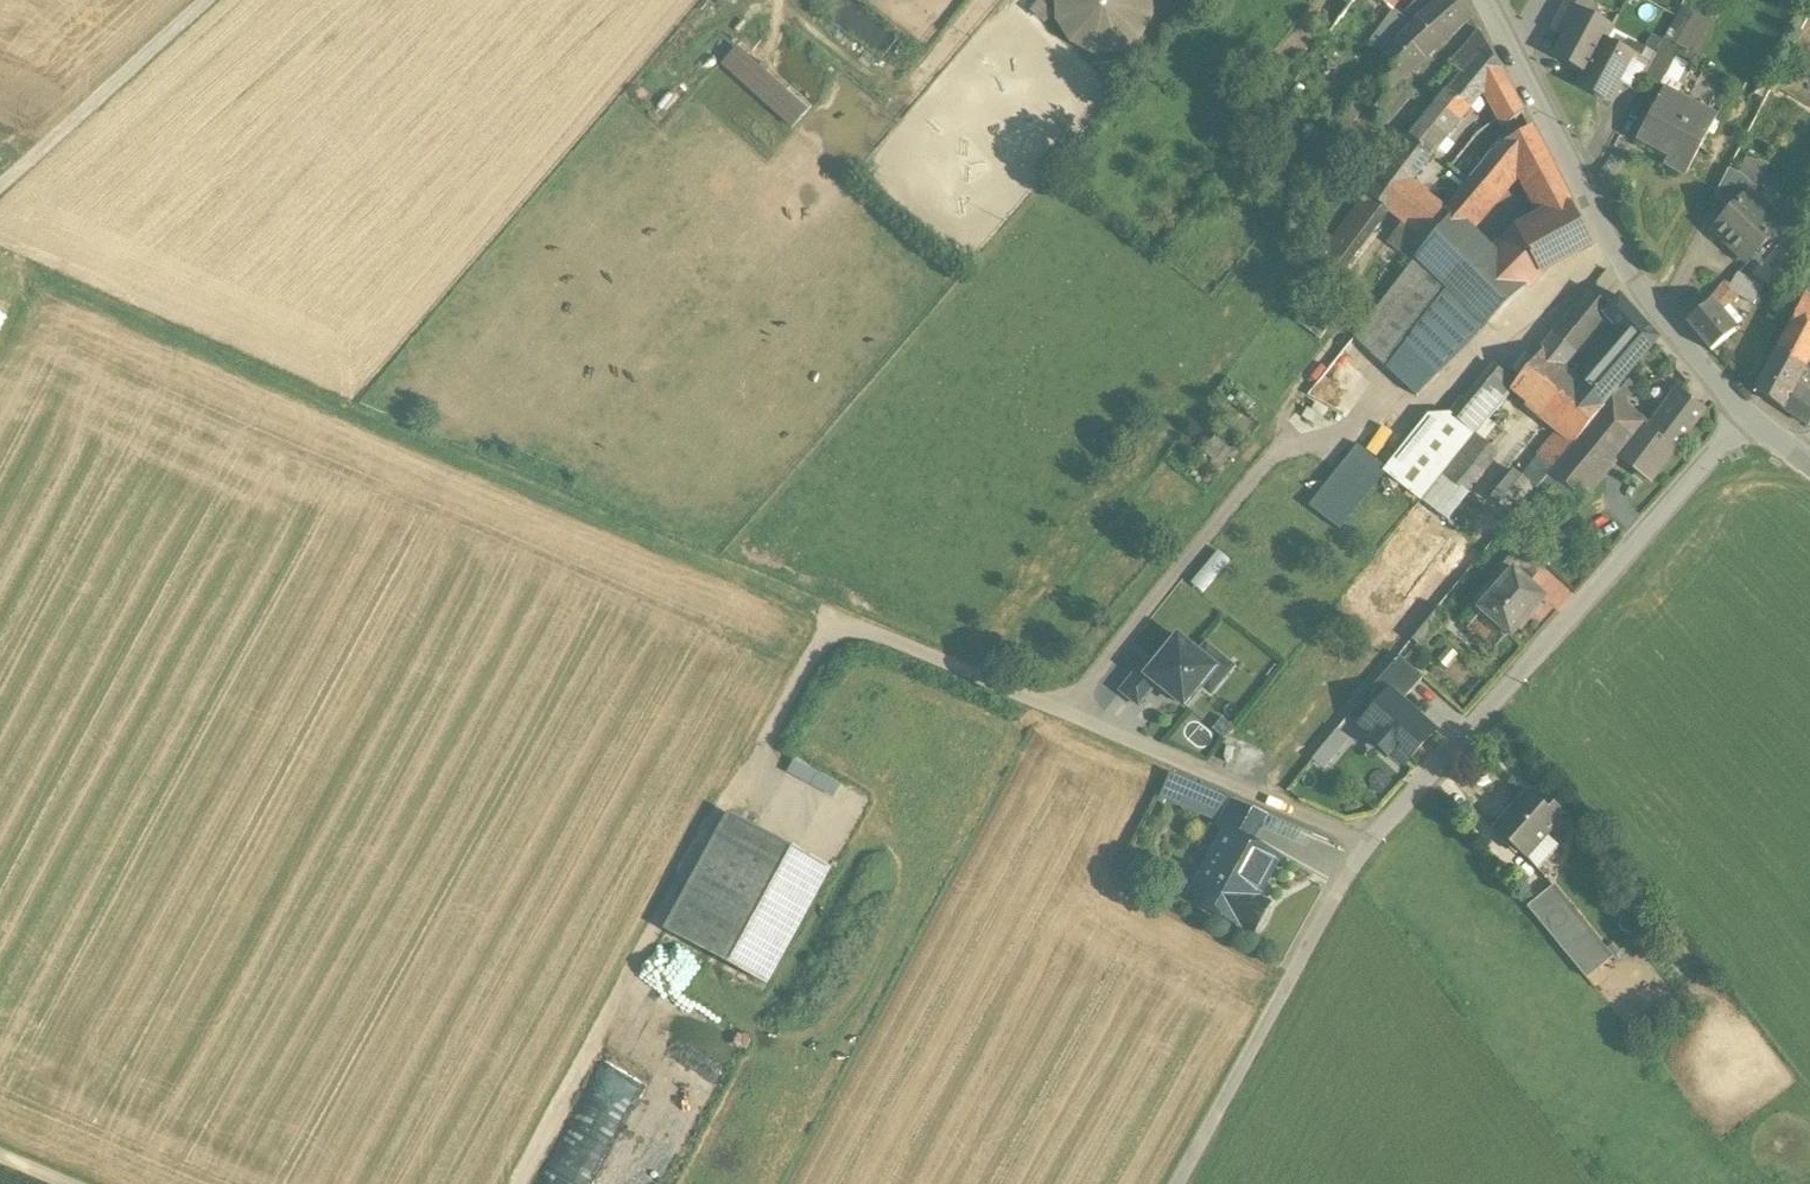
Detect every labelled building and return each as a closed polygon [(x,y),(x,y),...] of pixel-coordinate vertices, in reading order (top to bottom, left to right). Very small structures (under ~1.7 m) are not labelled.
[(1054,3),(1055,18),(1061,33),(1071,45),(1084,53),(1099,57),(1114,57),(1129,51),(1141,41),(1150,28),(1154,13),(1153,0),(1055,0),(1054,3)] [(1416,22),(1413,25),(1402,38),(1389,55),(1385,60),(1392,66),(1404,77),(1413,69),(1430,54),(1473,15),(1463,0),(1442,0),(1435,5),(1416,22)] [(1404,18),(1413,25),(1416,22),(1435,5),(1433,3),(1430,0),(1421,0),(1404,18)] [(1551,29),(1565,37),(1579,12),(1580,13),(1586,2),(1581,0),(1566,0),(1551,29)] [(1682,8),(1659,50),(1675,58),(1675,59),(1683,62),(1705,22),(1682,8)] [(1394,10),(1370,42),(1389,55),(1402,38),(1413,25),(1404,18),(1394,10)] [(1580,13),(1579,12),(1565,37),(1555,56),(1586,73),(1587,73),(1604,42),(1611,30),(1580,13)] [(1479,32),(1451,64),(1464,75),(1488,47),(1480,32),(1479,32)] [(1604,42),(1587,73),(1586,73),(1579,85),(1612,102),(1622,84),(1635,59),(1634,58),(1604,42)] [(1447,90),(1407,140),(1430,157),(1485,90),(1494,106),(1512,92),(1488,47),(1464,75),(1450,92),(1447,90)] [(1656,56),(1640,47),(1634,58),(1635,59),(1622,84),(1637,91),(1644,79),(1656,56)] [(1675,58),(1659,50),(1656,56),(1644,79),(1660,87),(1675,59),(1675,58)] [(1430,54),(1413,69),(1416,72),(1433,57),(1430,54)] [(1683,62),(1675,59),(1660,87),(1665,89),(1677,95),(1691,67),(1683,62)] [(1392,66),(1378,78),(1389,90),(1401,80),(1404,77),(1392,66)] [(1401,80),(1389,90),(1389,91),(1371,111),(1388,126),(1415,94),(1414,93),(1401,80)] [(1677,95),(1665,89),(1637,140),(1669,157),(1665,165),(1685,176),(1717,116),(1677,95)] [(1512,92),(1494,106),(1506,127),(1523,112),(1512,92)] [(1367,108),(1356,99),(1345,116),(1353,123),(1367,108)] [(1533,131),(1495,151),(1470,182),(1466,187),(1446,211),(1451,215),(1464,228),(1516,173),(1530,185),(1556,174),(1533,131)] [(1407,140),(1385,168),(1408,184),(1430,157),(1407,140)] [(1450,166),(1425,196),(1433,202),(1446,211),(1466,187),(1470,182),(1450,166)] [(1408,184),(1385,168),(1366,194),(1389,212),(1404,223),(1410,228),(1433,202),(1425,196),(1408,184)] [(1739,175),(1729,170),(1714,196),(1733,213),(1743,203),(1756,190),(1739,175)] [(1556,174),(1530,185),(1546,214),(1570,201),(1556,174)] [(1366,194),(1323,251),(1339,265),(1345,270),(1389,212),(1366,194)] [(1570,201),(1546,214),(1548,219),(1519,235),(1541,275),(1549,271),(1547,267),(1592,243),(1570,201)] [(1433,202),(1410,228),(1429,243),(1451,215),(1446,211),(1433,202)] [(1743,203),(1733,213),(1715,231),(1749,264),(1785,226),(1768,209),(1759,218),(1743,203)] [(1464,228),(1451,215),(1429,243),(1419,255),(1448,288),(1487,328),(1525,291),(1494,259),(1464,228)] [(1419,255),(1429,243),(1410,228),(1404,223),(1388,242),(1413,262),(1418,255),(1419,255)] [(1519,235),(1494,259),(1525,291),(1541,275),(1519,235)] [(1323,251),(1307,273),(1323,287),(1339,265),(1323,251)] [(1419,255),(1418,255),(1413,262),(1354,337),(1385,368),(1404,343),(1448,288),(1419,255)] [(1778,298),(1737,274),(1726,286),(1739,294),(1753,302),(1748,312),(1769,321),(1778,298)] [(1327,285),(1299,323),(1320,339),(1348,302),(1327,285)] [(1739,294),(1726,286),(1715,297),(1726,308),(1739,294)] [(1448,288),(1404,343),(1439,374),(1487,328),(1448,288)] [(1591,291),(1555,336),(1574,352),(1576,351),(1605,315),(1611,308),(1591,291)] [(1620,297),(1611,307),(1611,308),(1605,315),(1614,323),(1630,308),(1620,297)] [(1802,300),(1790,328),(1809,338),(1809,303),(1802,300)] [(1733,332),(1708,302),(1687,322),(1711,351),(1727,337),(1733,332)] [(1659,339),(1630,308),(1614,323),(1627,339),(1598,373),(1616,387),(1654,343),(1659,339)] [(1727,337),(1711,351),(1733,378),(1752,364),(1769,321),(1748,312),(1734,344),(1727,337)] [(1790,328),(1778,351),(1806,367),(1809,359),(1809,338),(1790,328)] [(1574,352),(1555,336),(1541,353),(1562,370),(1577,352),(1576,351),(1574,352)] [(1439,374),(1404,343),(1385,368),(1416,397),(1439,374)] [(1806,367),(1778,351),(1756,392),(1782,409),(1793,389),(1806,367)] [(1562,370),(1541,353),(1516,383),(1511,390),(1542,415),(1571,378),(1562,370)] [(1498,368),(1469,404),(1487,419),(1511,390),(1516,383),(1498,368)] [(1598,373),(1584,389),(1603,407),(1610,399),(1618,389),(1616,387),(1598,373)] [(1584,389),(1571,378),(1542,415),(1560,430),(1575,442),(1603,407),(1584,389)] [(1618,389),(1610,399),(1620,407),(1628,397),(1618,389)] [(1793,389),(1782,409),(1797,419),(1807,396),(1793,389)] [(1705,410),(1682,392),(1659,424),(1658,423),(1651,431),(1674,449),(1676,450),(1705,410)] [(1807,396),(1797,419),(1809,427),(1809,426),(1809,398),(1807,396)] [(1469,404),(1462,398),(1449,414),(1475,435),(1475,434),(1487,419),(1469,404)] [(1603,407),(1575,442),(1566,454),(1598,480),(1618,457),(1644,426),(1620,407),(1610,399),(1603,407)] [(1449,414),(1429,414),(1384,471),(1422,501),(1443,475),(1475,435),(1449,414)] [(1651,431),(1644,426),(1618,457),(1648,482),(1674,449),(1651,431)] [(1560,430),(1522,477),(1536,489),(1547,476),(1566,454),(1575,442),(1560,430)] [(1475,435),(1443,475),(1467,493),(1499,452),(1475,434),(1475,435)] [(1598,480),(1566,454),(1547,476),(1580,503),(1598,480)] [(1516,472),(1493,500),(1513,517),(1536,489),(1522,477),(1516,472)] [(1443,475),(1422,501),(1448,521),(1468,494),(1467,493),(1443,475)] [(1540,572),(1516,552),(1505,565),(1513,571),(1530,585),(1540,572)] [(1530,585),(1513,571),(1478,612),(1512,640),(1547,600),(1530,585)] [(1548,599),(1560,609),(1575,592),(1564,582),(1548,599)] [(1435,611),(1412,640),(1422,648),(1445,620),(1435,611)] [(1217,669),(1178,637),(1153,667),(1147,676),(1157,684),(1185,707),(1217,669)] [(1423,678),(1400,657),(1373,686),(1386,697),(1391,692),(1402,702),(1423,678)] [(1145,661),(1120,692),(1139,707),(1157,684),(1147,676),(1153,667),(1145,661)] [(1402,702),(1391,692),(1386,697),(1362,725),(1376,737),(1372,741),(1388,755),(1392,751),(1406,764),(1435,731),(1402,702)] [(1543,806),(1529,793),(1496,831),(1527,858),(1547,836),(1565,815),(1548,800),(1543,806)] [(1265,813),(1233,800),(1229,808),(1259,824),(1265,813)] [(1259,824),(1229,808),(1217,830),(1227,834),(1228,831),(1249,842),(1259,824)] [(833,873),(731,815),(667,928),(768,985),(833,873)] [(1315,834),(1268,816),(1263,829),(1309,847),(1315,834)] [(1249,842),(1228,831),(1227,834),(1197,890),(1215,900),(1212,907),(1253,929),(1266,905),(1256,899),(1278,858),(1249,842)] [(1547,836),(1527,858),(1538,870),(1559,847),(1547,836)] [(1552,887),(1527,907),(1568,957),(1593,937),(1552,887)] [(1593,937),(1568,957),(1587,979),(1611,959),(1593,937)] [(604,1057),(565,1134),(565,1136),(569,1138),(611,1138),(617,1125),(617,1120),(628,1099),(618,1099),(624,1087),(632,1087),(635,1081),(620,1081),(620,1071),(615,1069),(621,1057),(604,1057)]
